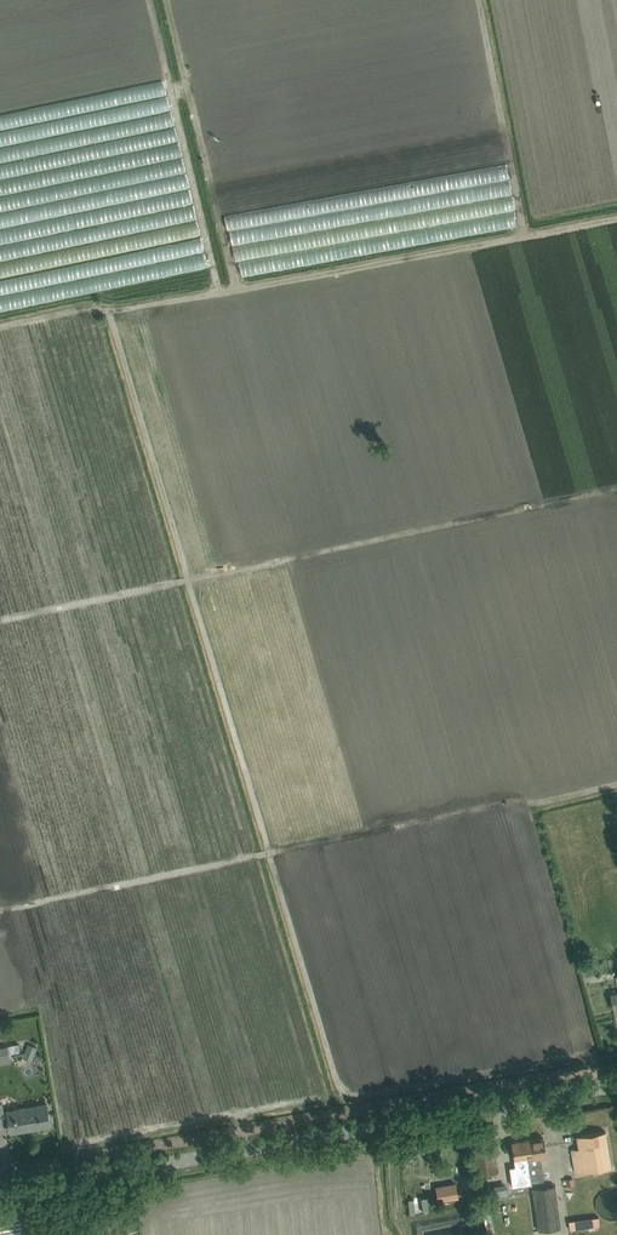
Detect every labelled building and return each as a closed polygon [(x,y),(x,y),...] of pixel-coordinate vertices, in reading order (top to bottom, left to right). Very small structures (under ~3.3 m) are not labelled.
[(613,975),(612,964),(596,967),(598,978),(613,975)] [(0,1050),(0,1063),(1,1066),(19,1062),(18,1055),(25,1054),(24,1045),(0,1050)] [(37,1063),(41,1047),(33,1046),(29,1061),(37,1063)] [(11,1132),(10,1129),(29,1126),(30,1129),(50,1125),(47,1104),(3,1111),(2,1102),(0,1103),(0,1120),(4,1119),(4,1118),(8,1117),(10,1132),(11,1132)] [(572,1149),(576,1173),(611,1167),(605,1131),(579,1135),(581,1147),(572,1149)] [(543,1137),(530,1139),(531,1148),(527,1149),(532,1178),(541,1176),(537,1155),(546,1154),(543,1137)] [(532,1178),(527,1149),(531,1148),(530,1139),(512,1142),(517,1166),(509,1167),(513,1187),(533,1184),(531,1178),(532,1178)] [(493,1143),(474,1146),(479,1175),(498,1172),(493,1143)] [(492,1188),(493,1196),(513,1192),(511,1180),(503,1181),(504,1186),(492,1188)] [(456,1182),(436,1186),(439,1201),(459,1197),(456,1182)] [(532,1191),(539,1229),(563,1225),(557,1192),(549,1193),(548,1188),(532,1191)] [(422,1208),(433,1207),(431,1189),(420,1190),(422,1208)]
